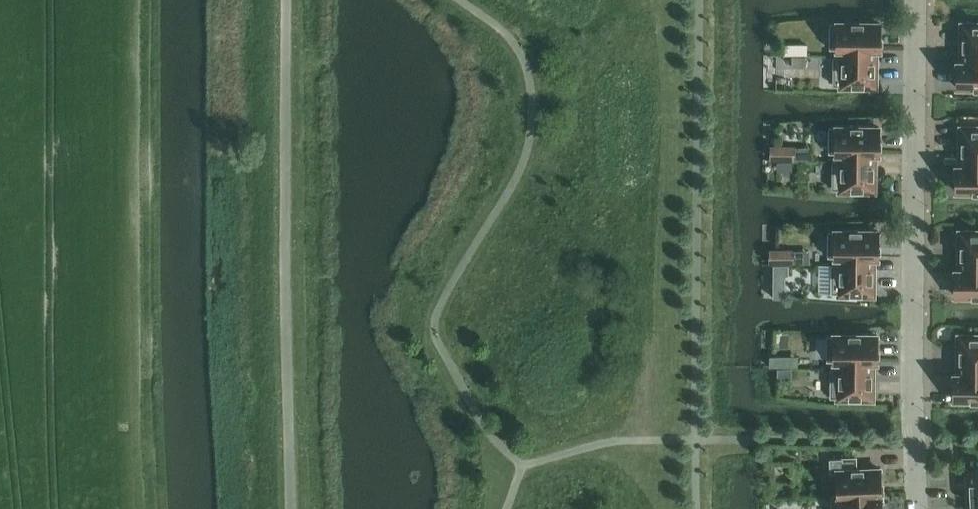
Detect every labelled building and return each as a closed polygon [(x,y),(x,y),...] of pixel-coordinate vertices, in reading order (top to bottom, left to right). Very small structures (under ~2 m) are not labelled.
[(832,23),(831,49),(839,49),(842,49),(842,53),(842,56),(858,56),(858,48),(877,48),(881,48),(881,23),(832,23)] [(977,58),(977,24),(962,23),(962,57),(977,58)] [(808,44),(799,44),(800,55),(808,55),(808,44)] [(834,61),(834,84),(841,84),(841,85),(877,86),(877,57),(877,48),(858,48),(858,56),(842,56),(839,56),(834,56),(834,57),(834,61)] [(962,57),(962,62),(958,62),(958,87),(977,88),(977,58),(962,57)] [(807,67),(807,58),(794,58),(794,67),(807,67)] [(841,157),(876,157),(876,153),(880,153),(880,127),(831,127),(830,152),(841,153),(841,157)] [(977,162),(977,127),(961,127),(961,162),(977,162)] [(796,146),(771,146),(771,160),(796,160),(796,147),(796,146)] [(876,191),(876,157),(841,157),(841,160),(833,160),(833,189),(840,189),(840,191),(876,191)] [(961,162),(961,166),(957,166),(957,191),(977,192),(977,162),(961,162)] [(839,260),(875,261),(875,257),(878,257),(879,231),(829,231),(829,256),(840,256),(839,260)] [(977,266),(977,231),(960,231),(960,266),(977,266)] [(770,249),(770,263),(774,264),(790,264),(795,264),(796,251),(796,250),(770,249)] [(875,295),(875,261),(839,260),(839,264),(832,264),(832,293),(839,293),(839,295),(875,295)] [(774,264),(773,276),(790,276),(790,264),(774,264)] [(960,266),(960,270),(956,270),(956,295),(977,296),(977,266),(960,266)] [(838,365),(874,365),(874,361),(878,361),(878,335),(828,335),(828,361),(838,361),(838,365)] [(977,370),(977,335),(959,335),(958,370),(977,370)] [(785,356),(771,356),(770,367),(785,367),(785,356)] [(874,399),(874,365),(838,365),(838,368),(831,368),(831,397),(838,397),(838,399),(874,399)] [(793,369),(778,369),(778,379),(793,379),(793,369)] [(958,370),(958,374),(955,374),(955,399),(977,399),(977,370),(958,370)] [(856,457),(830,458),(831,472),(838,472),(839,494),(882,493),(881,468),(857,469),(856,457)] [(968,471),(969,490),(969,493),(977,493),(977,470),(968,471)] [(832,495),(832,496),(832,508),(882,508),(882,493),(839,494),(832,495)] [(969,493),(970,508),(977,508),(977,493),(969,493)]
